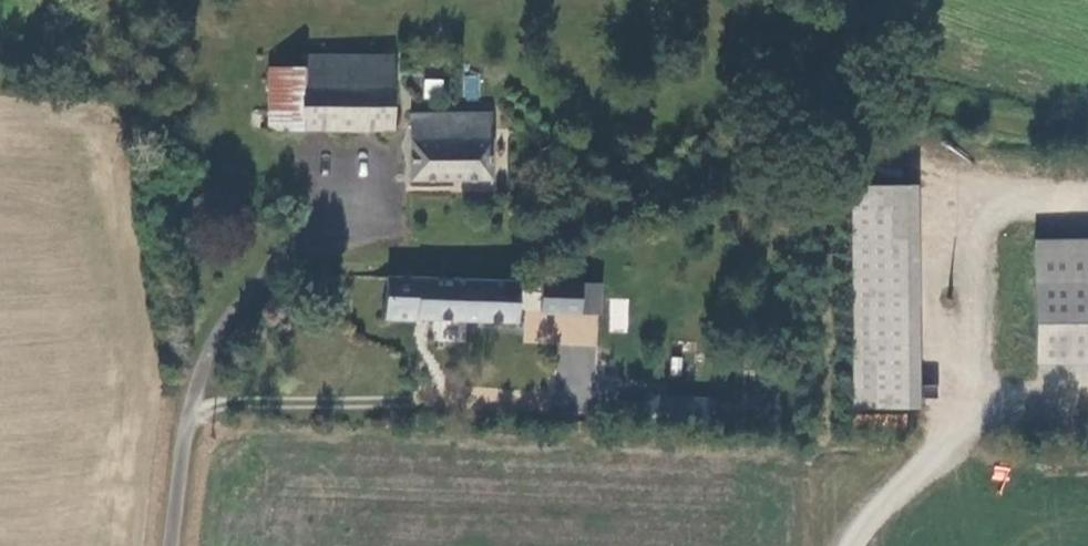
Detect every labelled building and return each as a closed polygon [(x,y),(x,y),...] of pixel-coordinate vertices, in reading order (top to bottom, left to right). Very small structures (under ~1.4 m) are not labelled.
[(393,121),(390,50),(304,54),(304,67),(270,69),(272,125),(393,121)] [(463,74),(462,99),(478,99),(478,75),(463,74)] [(424,78),(423,95),(442,97),(443,79),(424,78)] [(417,174),(493,173),(491,110),(416,111),(417,174)] [(922,410),(919,185),(851,186),(854,411),(922,410)] [(1040,275),(1087,276),(1087,237),(1041,237),(1040,275)] [(387,273),(385,315),(522,321),(524,278),(387,273)] [(1040,275),(1040,354),(1087,354),(1087,276),(1040,275)] [(583,280),(543,277),(540,313),(581,315),(581,313),(598,314),(600,283),(583,282),(583,280)]
